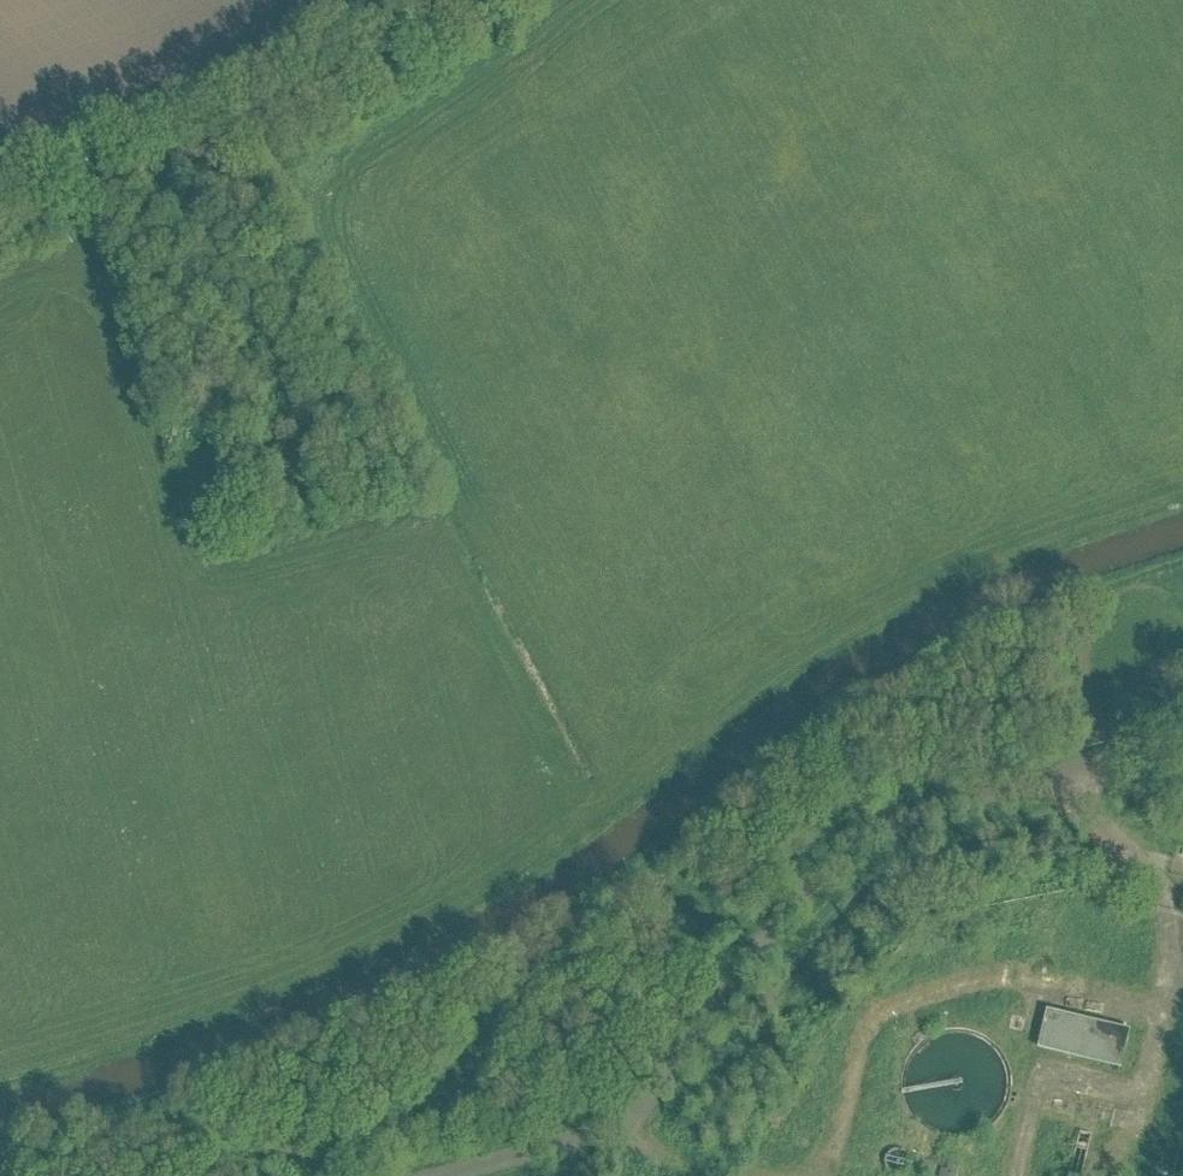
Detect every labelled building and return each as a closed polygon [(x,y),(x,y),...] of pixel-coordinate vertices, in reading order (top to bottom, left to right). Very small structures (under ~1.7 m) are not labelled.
[(1119,1069),(1127,1034),(1047,1016),(1039,1050),(1119,1069)] [(1089,1146),(1092,1137),(1079,1134),(1077,1143),(1089,1146)] [(957,1169),(941,1166),(939,1175),(956,1175),(957,1169)]
